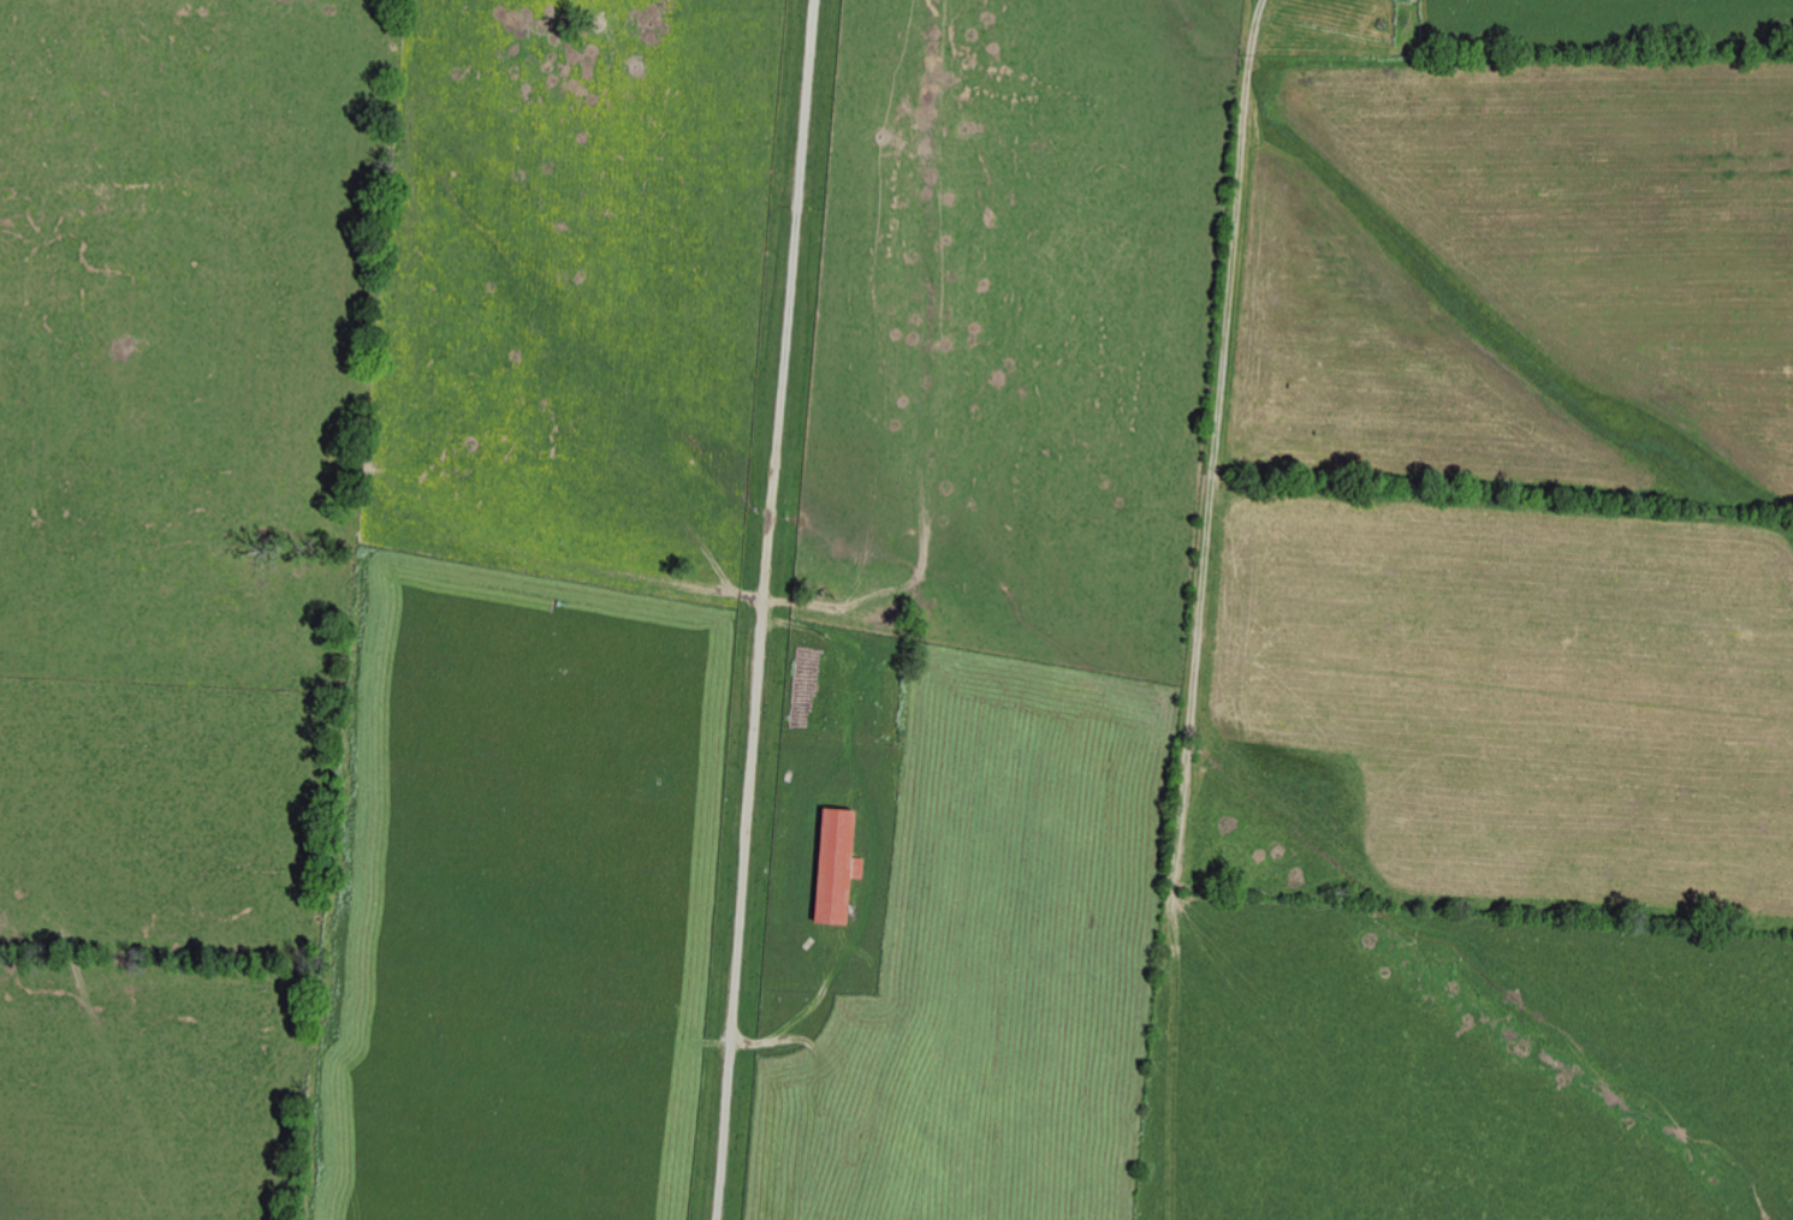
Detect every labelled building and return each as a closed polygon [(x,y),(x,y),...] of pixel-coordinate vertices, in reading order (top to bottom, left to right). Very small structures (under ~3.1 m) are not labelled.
[(813,922),(845,924),(852,809),(820,807),(813,922)] [(863,859),(850,858),(849,878),(862,878),(863,859)]
